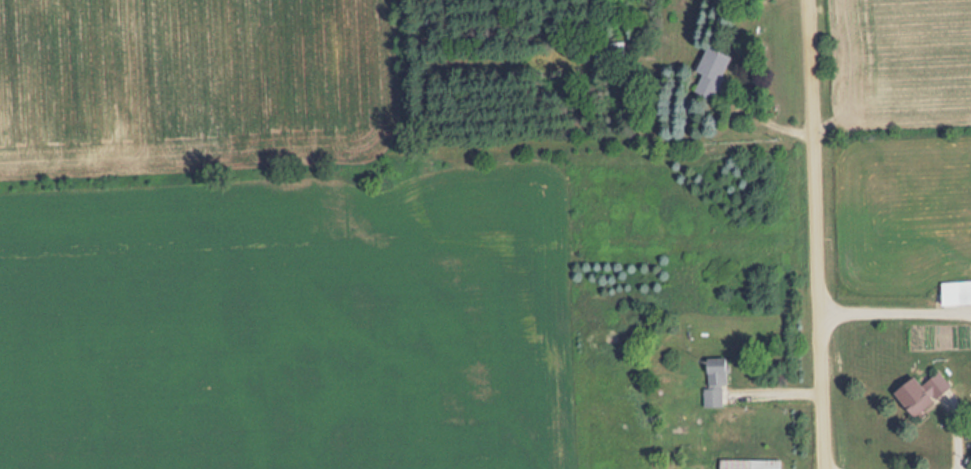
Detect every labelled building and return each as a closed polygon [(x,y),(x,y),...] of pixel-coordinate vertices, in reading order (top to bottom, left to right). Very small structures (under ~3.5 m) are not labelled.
[(600,42),(600,65),(628,65),(628,42),(600,42)] [(737,55),(713,46),(703,72),(707,74),(700,93),(720,100),(737,55)] [(946,304),(970,303),(970,280),(946,281),(946,304)] [(709,407),(725,407),(725,383),(733,383),(733,357),(709,357),(709,407)] [(919,417),(957,387),(945,371),(907,402),(919,417)] [(723,459),(723,468),(784,468),(784,459),(723,459)]
